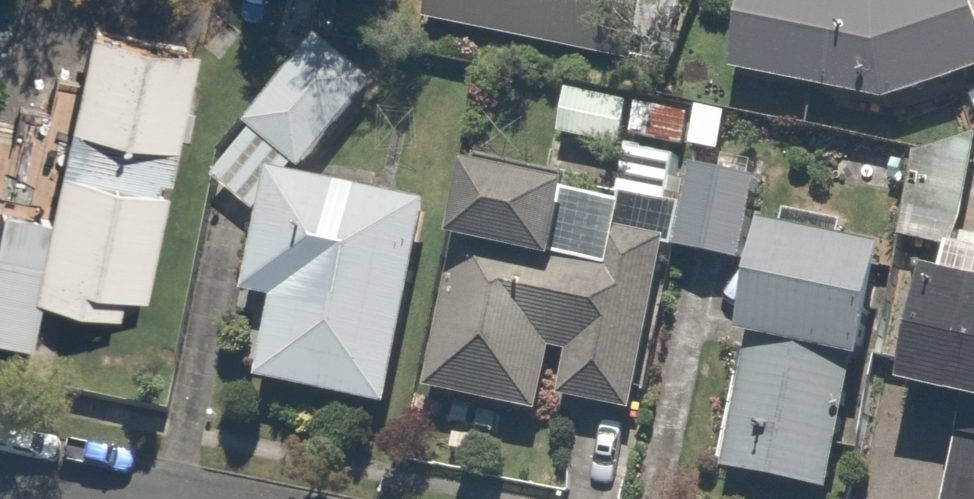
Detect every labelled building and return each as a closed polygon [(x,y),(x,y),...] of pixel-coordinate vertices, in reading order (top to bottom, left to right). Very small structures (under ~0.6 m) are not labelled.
[(415,10),(612,55),(625,0),(417,0),(415,10)] [(725,64),(874,97),(973,58),(973,38),(966,0),(733,0),(725,64)] [(73,7),(33,251),(0,245),(0,331),(20,335),(26,294),(109,308),(112,288),(142,293),(167,146),(180,148),(188,100),(174,98),(186,26),(73,7)] [(356,56),(303,20),(236,121),(289,156),(356,56)] [(436,244),(413,389),(525,408),(536,341),(559,345),(551,395),(619,406),(645,245),(555,231),(567,160),(452,142),(438,233),(531,248),(529,259),(436,244)] [(416,187),(261,155),(235,283),(263,288),(245,377),(372,403),(416,187)] [(742,169),(693,161),(680,234),(729,243),(742,169)] [(745,215),(724,319),(853,345),(874,242),(745,215)] [(948,390),(923,498),(973,498),(973,267),(913,253),(885,376),(948,390)] [(854,358),(736,335),(713,463),(832,484),(854,358)]
